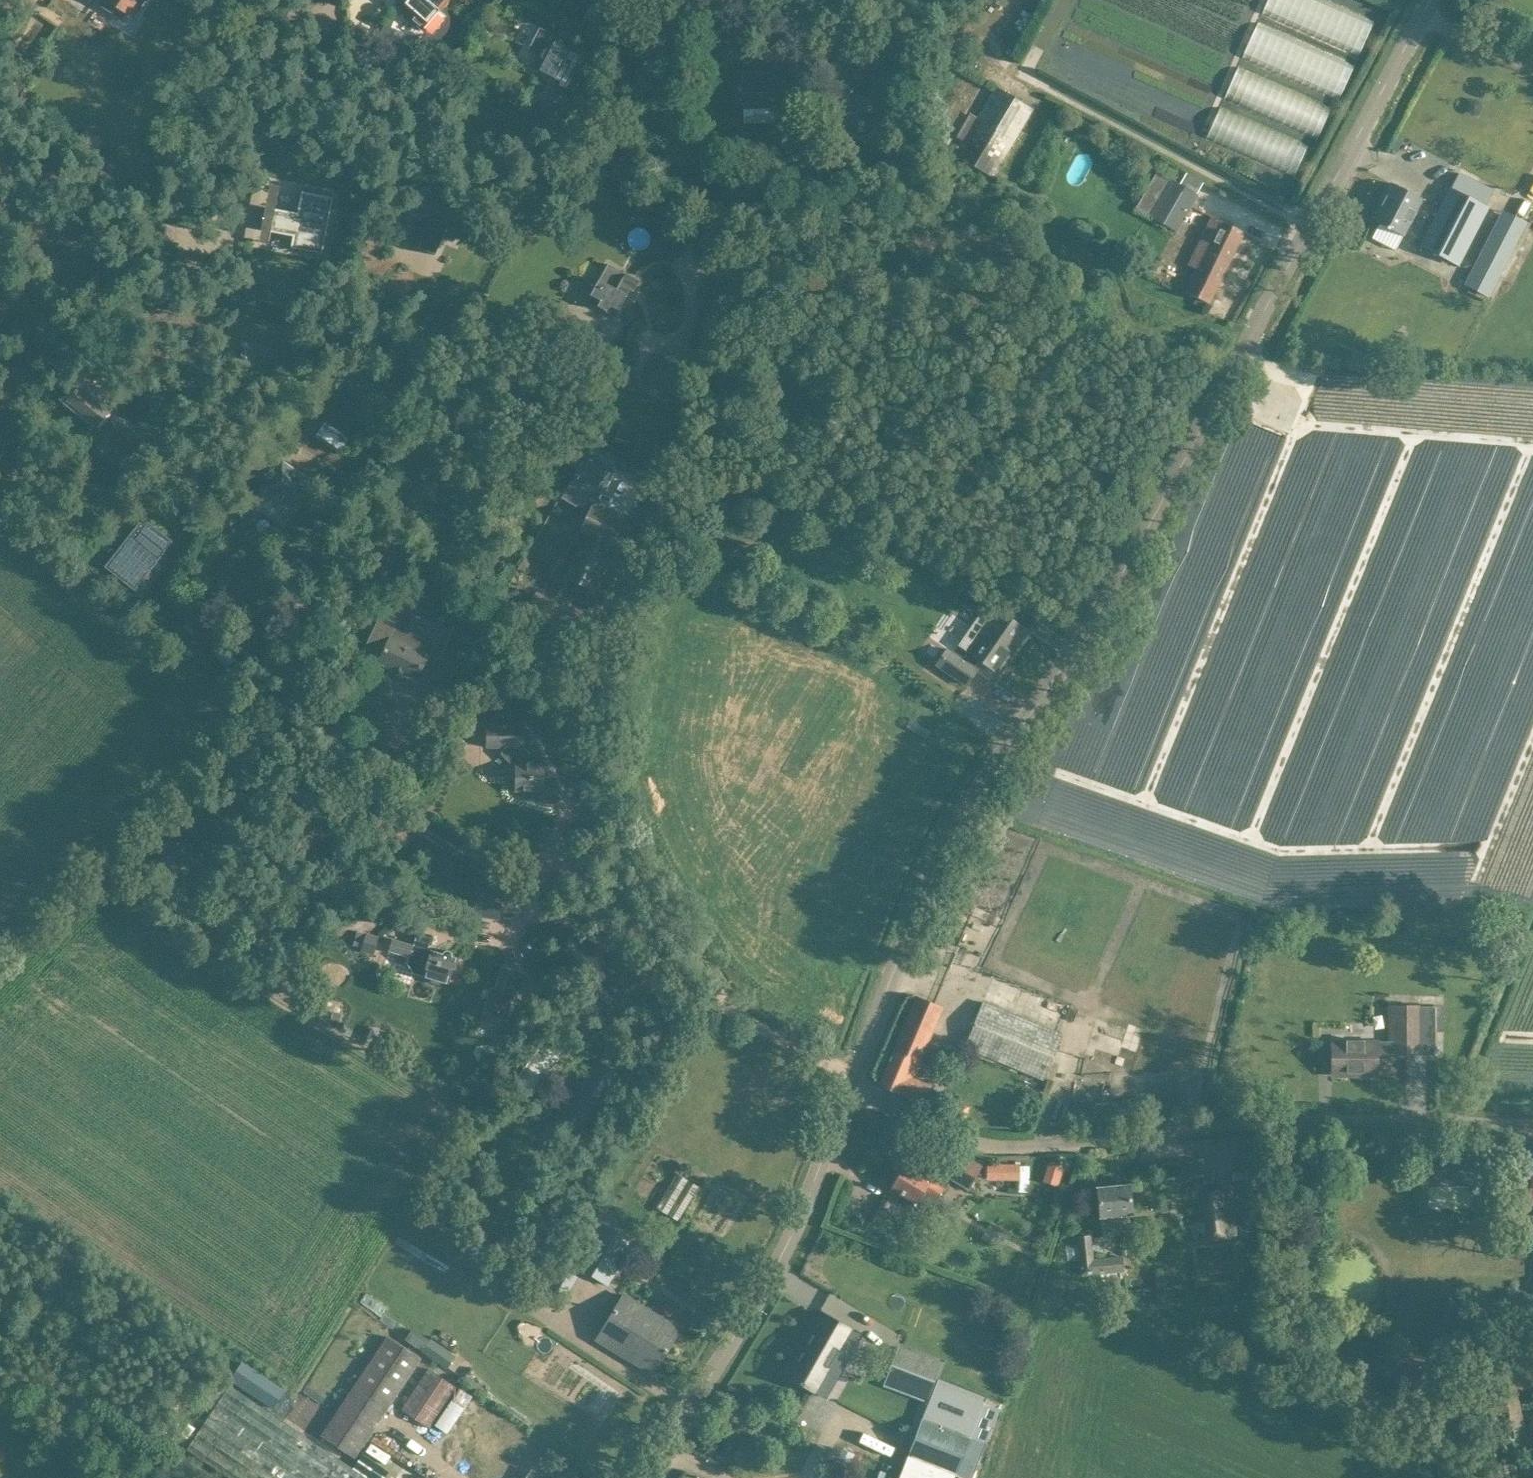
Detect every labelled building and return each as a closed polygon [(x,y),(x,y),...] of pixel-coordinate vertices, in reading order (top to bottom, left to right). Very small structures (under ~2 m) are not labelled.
[(100,5),(115,15),(119,9),(127,14),(132,7),(140,12),(148,0),(103,0),(100,5)] [(448,0),(408,0),(399,10),(422,30),(448,0)] [(583,8),(578,19),(592,26),(597,15),(583,8)] [(385,25),(379,40),(399,49),(405,33),(385,25)] [(551,34),(539,27),(527,49),(540,56),(534,67),(561,81),(559,85),(570,91),(589,55),(578,50),(576,53),(549,39),(551,34)] [(456,64),(452,73),(468,81),(472,71),(456,64)] [(770,111),(785,111),(784,80),(779,80),(779,71),(740,73),(742,108),(770,108),(770,111)] [(1136,93),(1155,102),(1163,85),(1145,76),(1136,93)] [(963,161),(993,178),(1032,108),(993,86),(977,115),(969,111),(956,135),(972,144),(963,161)] [(811,106),(822,104),(819,88),(808,90),(811,106)] [(87,127),(75,142),(93,158),(106,143),(87,127)] [(1158,169),(1136,206),(1175,230),(1197,194),(1204,183),(1187,172),(1181,183),(1158,169)] [(1421,245),(1457,264),(1487,206),(1484,205),(1492,190),(1459,173),(1451,189),(1450,188),(1421,245)] [(1391,183),(1372,220),(1405,237),(1424,199),(1391,183)] [(294,236),(292,248),(322,254),(327,225),(333,197),(303,191),(298,213),(276,209),(280,187),(271,186),(260,242),(269,243),(271,231),(294,236)] [(443,236),(454,241),(461,225),(446,219),(443,225),(423,217),(411,245),(435,255),(443,236)] [(1244,231),(1226,223),(1213,217),(1189,265),(1197,268),(1185,292),(1209,304),(1244,231)] [(649,229),(636,232),(640,249),(653,245),(649,229)] [(1516,241),(1492,229),(1474,265),(1497,277),(1516,241)] [(178,252),(173,271),(202,277),(206,258),(178,252)] [(608,264),(587,301),(615,316),(630,289),(633,291),(639,281),(608,264)] [(263,366),(247,399),(260,406),(265,395),(270,397),(275,389),(270,386),(277,371),(282,373),(289,359),(271,350),(263,365),(263,366)] [(640,381),(663,392),(676,365),(654,354),(640,381)] [(76,402),(75,403),(96,421),(98,418),(104,422),(89,440),(103,452),(115,439),(131,453),(142,441),(121,424),(126,419),(112,406),(107,412),(104,410),(105,408),(86,391),(76,402)] [(365,422),(360,431),(369,436),(374,427),(365,422)] [(335,449),(345,439),(333,426),(322,437),(335,449)] [(616,436),(611,443),(624,450),(628,442),(616,436)] [(255,505),(282,524),(311,485),(283,465),(255,505)] [(611,556),(603,551),(607,543),(611,546),(623,522),(591,506),(579,529),(590,535),(586,542),(583,541),(565,577),(593,592),(611,556)] [(143,517),(105,566),(134,589),(173,540),(143,517)] [(976,585),(970,594),(986,606),(993,597),(976,585)] [(1027,630),(1011,619),(995,608),(960,659),(946,649),(936,663),(951,673),(967,685),(977,669),(974,667),(979,659),(995,671),(1015,641),(1018,643),(1027,630)] [(398,627),(402,619),(382,609),(364,648),(380,655),(377,663),(391,669),(390,671),(403,678),(404,676),(417,682),(423,670),(431,674),(429,677),(448,685),(471,636),(453,628),(439,658),(431,654),(435,644),(398,627)] [(592,640),(595,631),(576,625),(574,634),(592,640)] [(515,765),(515,771),(515,791),(543,791),(543,786),(547,783),(547,773),(543,770),(543,765),(536,765),(536,764),(536,763),(535,762),(534,761),(533,761),(533,760),(532,760),(531,760),(529,760),(529,761),(528,761),(527,762),(527,763),(527,765),(523,765),(523,725),(503,725),(486,725),(486,747),(501,747),(501,755),(513,765),(515,765)] [(457,759),(466,745),(450,735),(441,749),(457,759)] [(501,894),(478,890),(475,911),(497,915),(501,894)] [(392,938),(389,950),(409,956),(407,963),(412,972),(446,982),(447,979),(447,981),(449,981),(456,957),(451,955),(451,953),(450,951),(449,950),(447,950),(445,950),(443,952),(442,954),(434,951),(427,947),(431,945),(433,938),(432,934),(417,931),(413,944),(392,938)] [(365,932),(360,951),(373,955),(379,936),(365,932)] [(506,1019),(512,1001),(517,1002),(525,973),(502,966),(495,989),(491,988),(484,1011),(488,1012),(487,1016),(502,1020),(503,1018),(506,1019)] [(901,1093),(921,1102),(929,1082),(909,1073),(915,1060),(920,1062),(943,1007),(917,996),(879,1086),(900,1095),(901,1093)] [(964,1047),(1020,1070),(1017,1078),(1047,1089),(1056,1065),(1051,1063),(1062,1034),(983,1001),(964,1047)] [(1377,1041),(1332,1041),(1332,1052),(1332,1072),(1362,1072),(1362,1076),(1377,1076),(1377,1054),(1435,1054),(1435,1034),(1435,1031),(1445,1031),(1445,1016),(1435,1016),(1435,1005),(1412,1005),(1412,1006),(1389,1006),(1389,1023),(1389,1041),(1377,1041)] [(551,1030),(530,1059),(549,1073),(570,1044),(551,1030)] [(576,1088),(549,1124),(572,1141),(622,1075),(599,1058),(581,1082),(578,1080),(574,1086),(576,1088)] [(1177,1097),(1177,1076),(1154,1077),(1154,1098),(1177,1097)] [(904,1125),(888,1117),(883,1129),(899,1136),(904,1125)] [(947,1147),(935,1170),(929,1179),(904,1164),(891,1188),(917,1203),(915,1206),(929,1214),(950,1178),(960,1183),(969,1189),(982,1166),(973,1160),(947,1147)] [(988,1165),(988,1179),(1020,1179),(1020,1165),(988,1165)] [(698,1186),(677,1173),(656,1207),(678,1221),(698,1186)] [(1132,1214),(1131,1205),(1129,1185),(1097,1188),(1099,1208),(1102,1238),(1118,1236),(1116,1215),(1132,1214)] [(1235,1234),(1230,1185),(1200,1189),(1204,1220),(1207,1220),(1208,1237),(1235,1234)] [(1252,1191),(1251,1206),(1260,1206),(1260,1191),(1252,1191)] [(561,1259),(607,1285),(632,1243),(586,1216),(561,1259)] [(1090,1235),(1076,1236),(1079,1275),(1091,1275),(1123,1272),(1121,1257),(1092,1259),(1090,1235)] [(566,1294),(576,1277),(558,1266),(548,1284),(566,1294)] [(596,1339),(636,1363),(653,1373),(680,1329),(663,1319),(623,1294),(596,1339)] [(808,1331),(837,1348),(838,1347),(849,1354),(859,1335),(836,1322),(819,1312),(808,1331)] [(413,1327),(405,1339),(421,1351),(429,1339),(413,1327)] [(790,1375),(814,1389),(825,1395),(849,1354),(838,1347),(837,1348),(808,1331),(798,1348),(803,1351),(790,1375)] [(420,1358),(387,1336),(320,1435),(353,1457),(420,1358)] [(942,1361),(898,1345),(883,1385),(927,1401),(942,1361)] [(242,1362),(231,1380),(232,1381),(274,1408),(285,1391),(244,1364),(242,1362)] [(456,1387),(428,1368),(401,1409),(429,1427),(456,1387)] [(955,1475),(962,1477),(971,1477),(986,1442),(999,1408),(936,1383),(923,1417),(907,1456),(955,1475)] [(234,1477),(379,1477),(385,1469),(360,1453),(350,1468),(228,1387),(188,1447),(234,1477)] [(211,1409),(222,1393),(214,1387),(203,1403),(211,1409)] [(400,1472),(409,1457),(374,1434),(364,1448),(400,1472)] [(845,1465),(858,1473),(874,1448),(861,1440),(845,1465)] [(843,1448),(837,1461),(842,1463),(849,1451),(843,1448)]
